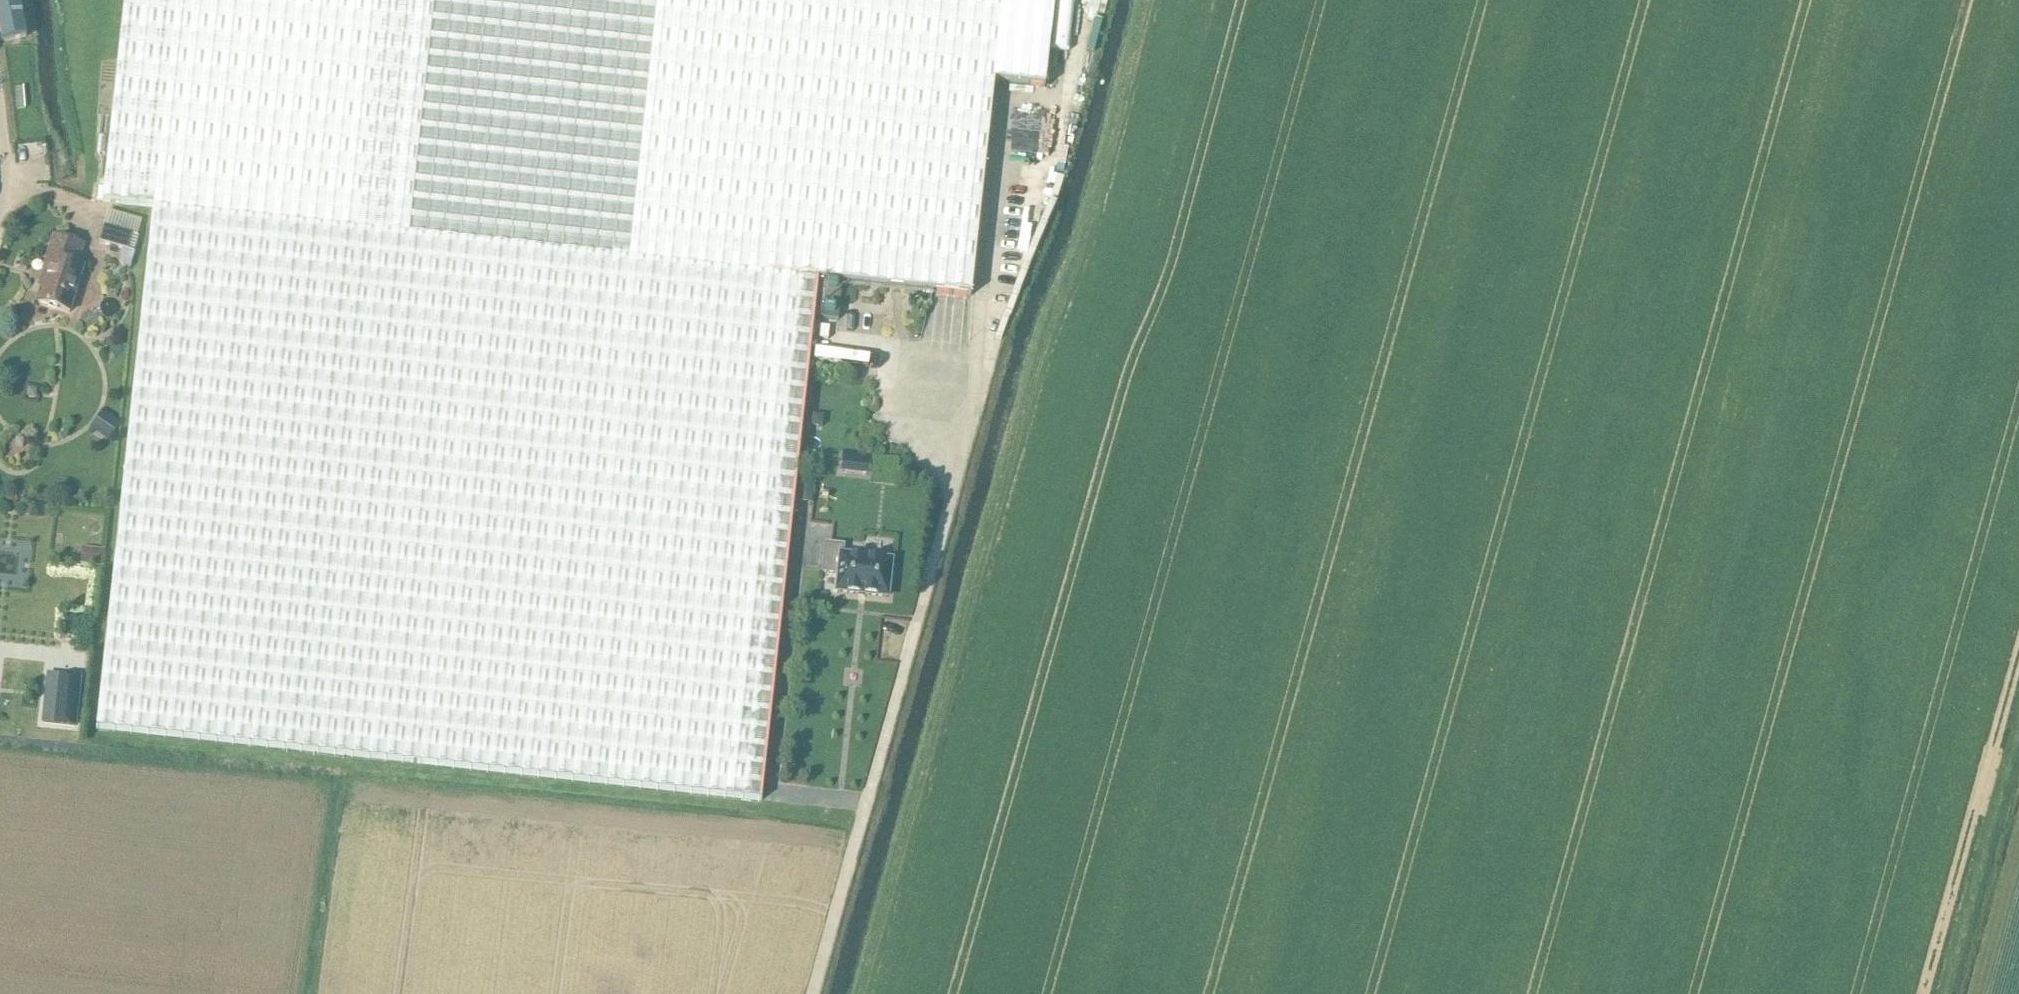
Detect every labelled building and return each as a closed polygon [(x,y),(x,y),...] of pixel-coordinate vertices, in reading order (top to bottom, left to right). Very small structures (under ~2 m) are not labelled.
[(26,38),(19,0),(0,0),(0,32),(2,43),(26,38)] [(102,202),(153,208),(97,727),(556,777),(761,799),(814,318),(838,321),(842,283),(941,294),(970,297),(994,83),(1044,88),(1054,0),(124,0),(102,202)] [(128,252),(132,236),(103,227),(99,243),(128,252)] [(39,288),(34,303),(38,304),(71,313),(84,267),(79,265),(84,246),(52,237),(47,257),(37,288),(39,288)] [(811,416),(811,427),(822,428),(823,417),(811,416)] [(110,417),(98,433),(108,441),(120,425),(110,417)] [(15,448),(23,448),(24,440),(16,439),(15,448)] [(798,480),(795,503),(812,504),(814,481),(798,480)] [(866,559),(841,556),(843,547),(825,545),(822,572),(838,574),(836,592),(887,598),(891,562),(883,561),(883,556),(866,554),(866,559)] [(91,549),(89,565),(103,567),(104,550),(91,549)] [(58,675),(53,725),(76,728),(82,677),(58,675)]
